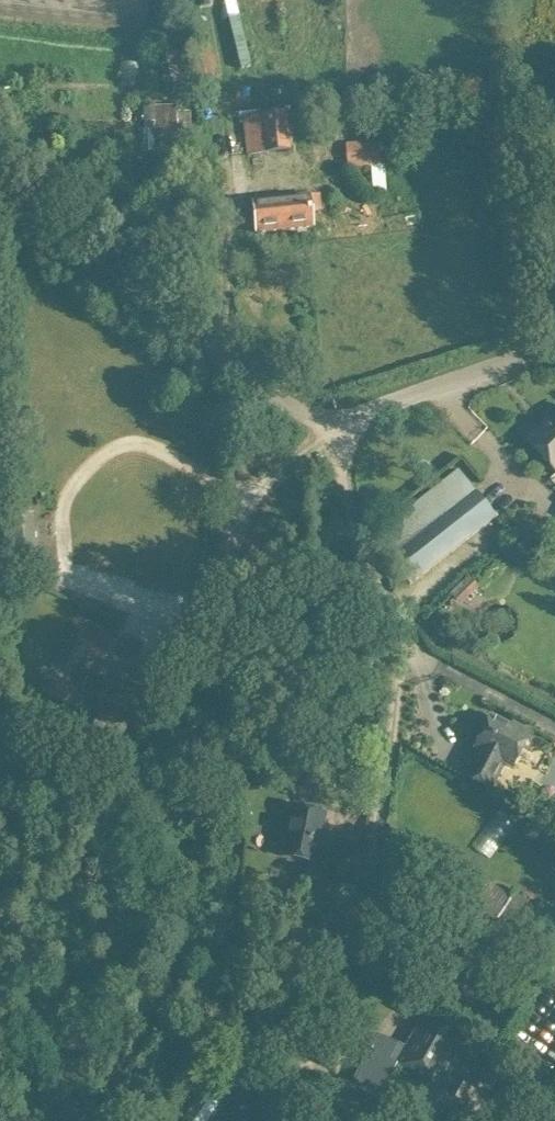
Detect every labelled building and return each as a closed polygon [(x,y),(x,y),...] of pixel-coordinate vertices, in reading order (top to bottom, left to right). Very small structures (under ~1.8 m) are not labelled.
[(236,24),(210,25),(211,58),(237,58),(236,24)] [(152,107),(150,156),(188,158),(190,109),(152,107)] [(286,112),(243,116),(247,154),(263,153),(291,150),(286,112)] [(379,142),(346,144),(347,169),(380,167),(379,142)] [(374,175),(375,195),(399,194),(398,174),(374,175)] [(319,194),(254,201),(258,233),(312,227),(310,210),(321,209),(319,194)] [(526,442),(554,471),(554,418),(550,423),(548,420),(526,442)] [(409,585),(496,517),(458,469),(371,536),(409,585)] [(158,690),(127,678),(139,649),(117,640),(115,646),(85,634),(71,667),(110,683),(97,713),(100,714),(90,739),(132,756),(158,690)] [(485,738),(465,775),(491,789),(504,763),(512,767),(530,733),(512,723),(510,726),(491,716),(481,736),(485,738)] [(325,813),(292,807),(282,856),(314,863),(315,861),(324,863),(329,841),(319,839),(325,813)] [(474,844),(490,855),(507,831),(491,820),(474,844)] [(516,933),(534,907),(514,894),(504,909),(481,894),(462,923),(484,938),(476,951),(501,968),(522,936),(516,933)] [(422,1017),(405,1050),(394,1070),(436,1092),(459,1049),(445,1040),(449,1032),(422,1017)] [(405,1050),(375,1036),(353,1083),(352,1082),(348,1090),(344,1088),(331,1114),(347,1120),(371,1120),(380,1104),(376,1101),(392,1069),(394,1070),(405,1050)]
